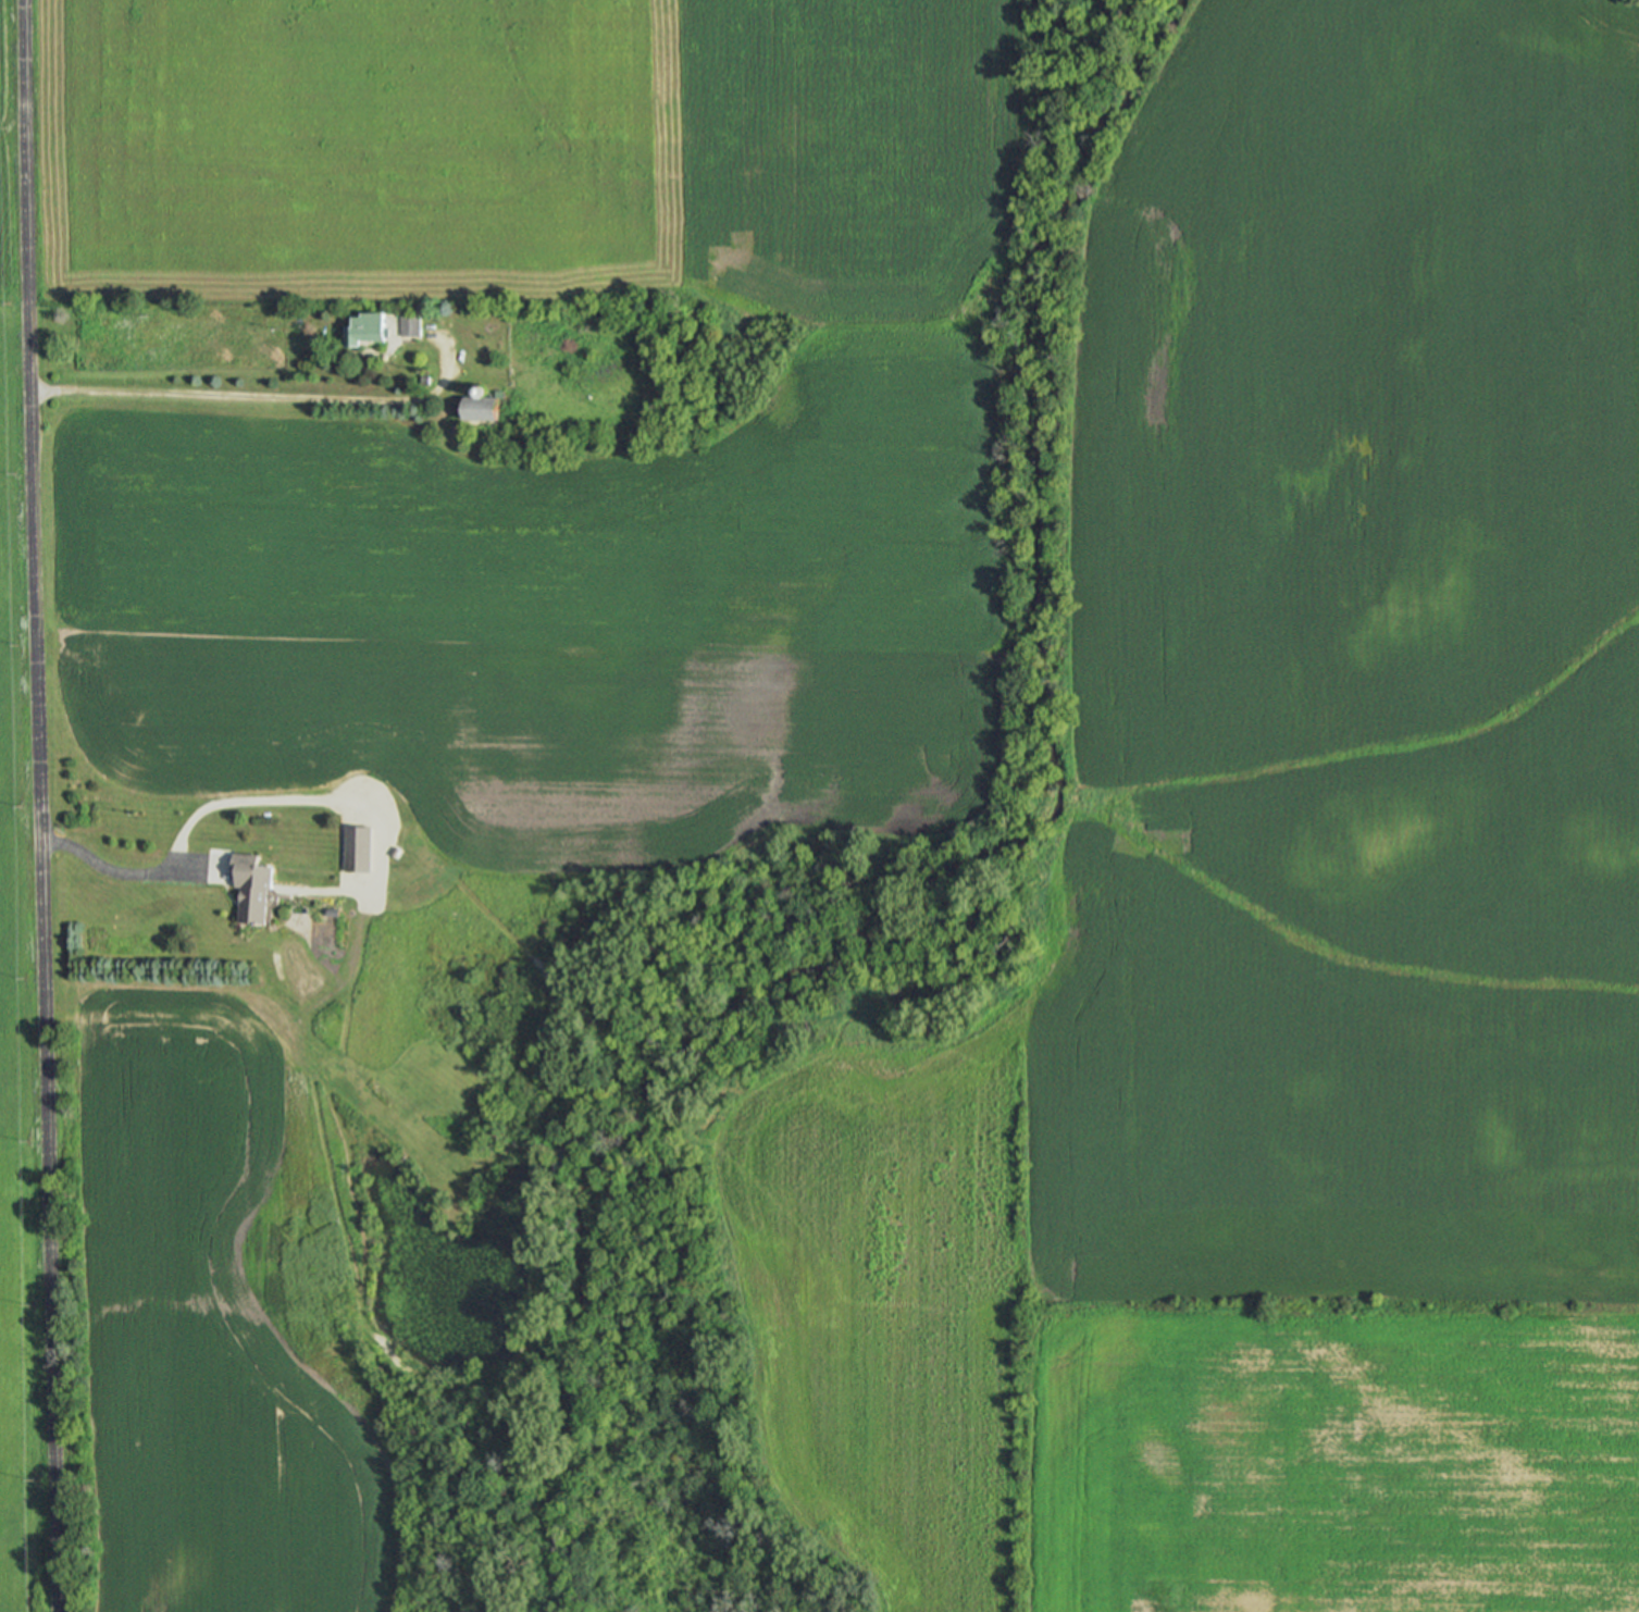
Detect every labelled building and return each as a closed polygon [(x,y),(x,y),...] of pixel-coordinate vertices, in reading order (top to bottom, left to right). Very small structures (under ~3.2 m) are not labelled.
[(340,326),(340,344),(381,344),(381,312),(346,312),(346,326),(340,326)] [(397,337),(418,337),(418,312),(397,312),(397,337)] [(492,419),(492,397),(455,397),(455,419),(492,419)] [(368,872),(368,826),(340,826),(340,872),(368,872)] [(235,887),(234,924),(265,925),(267,866),(254,866),(254,854),(230,853),(228,886),(235,887)]
